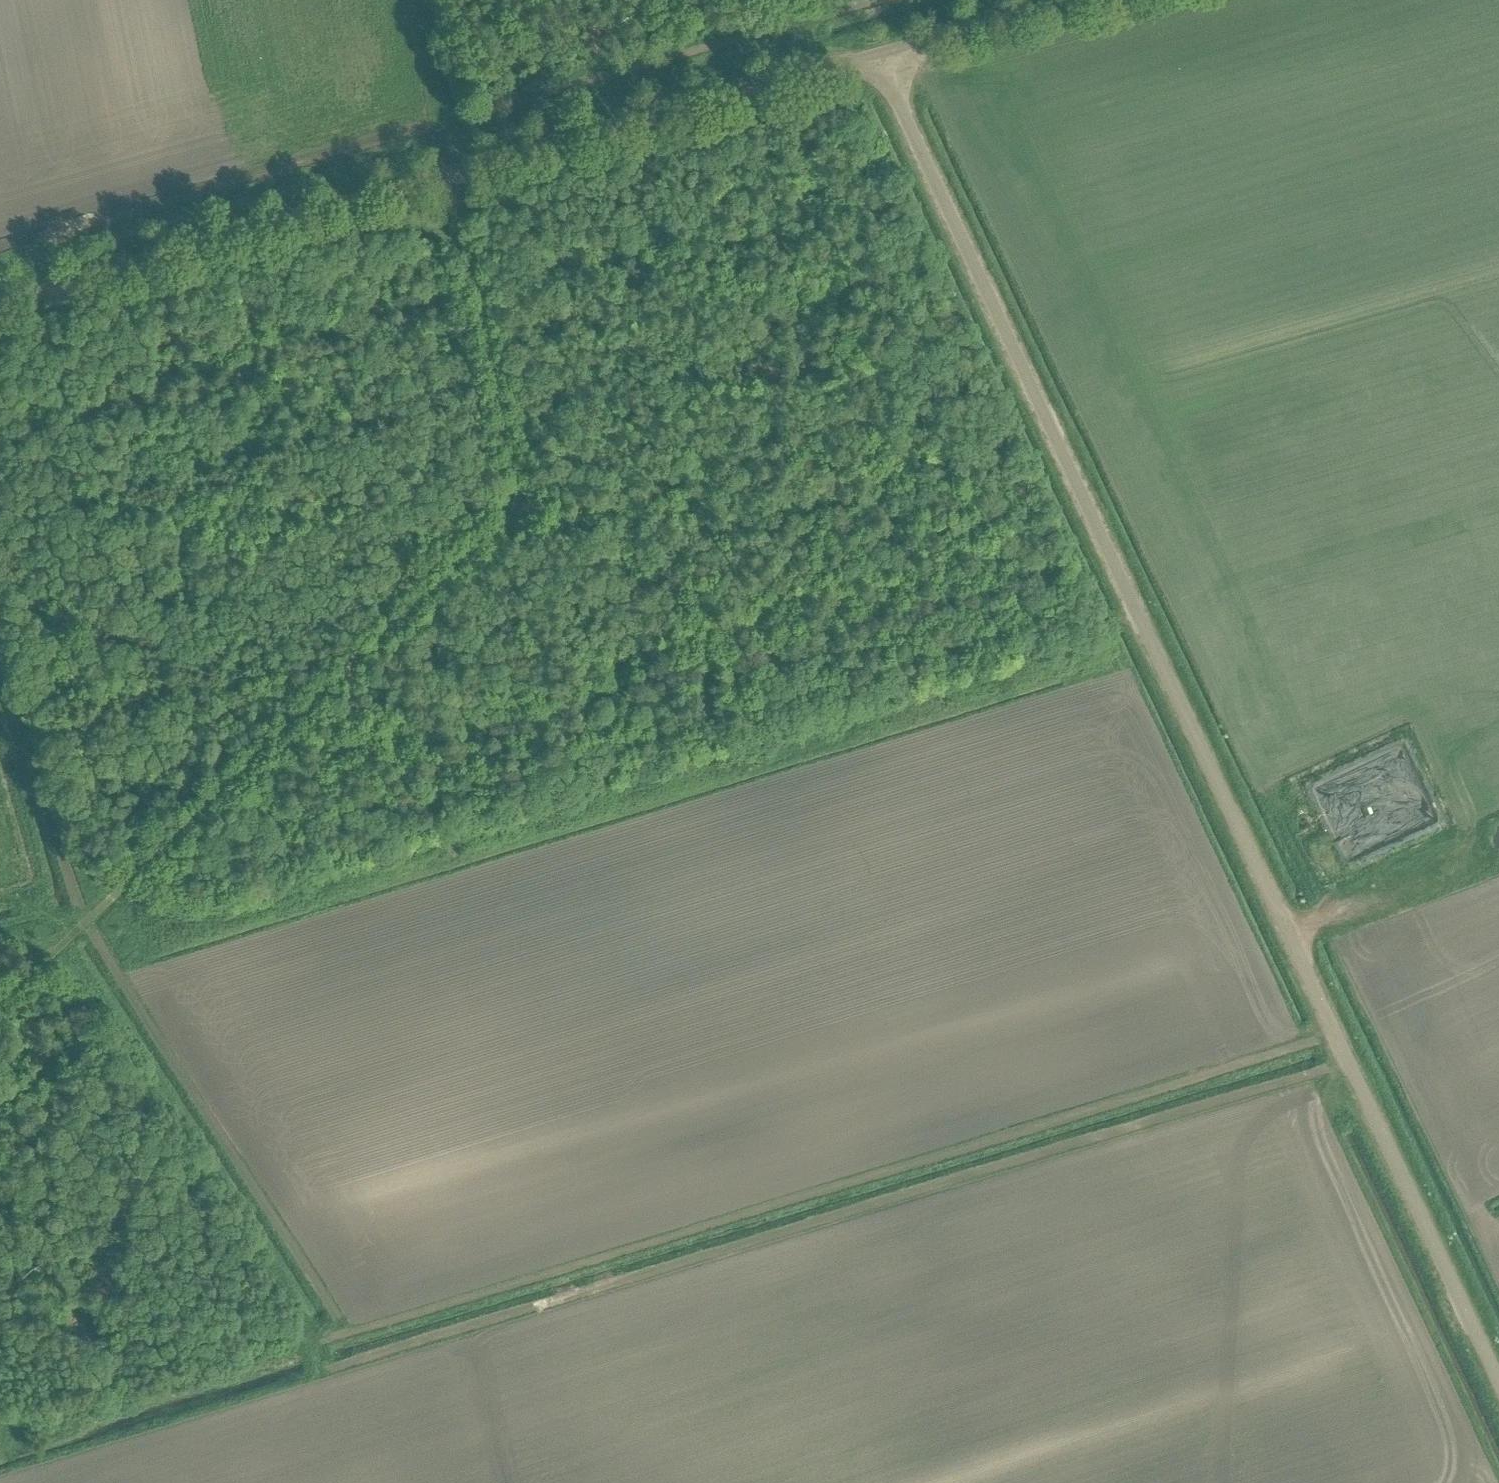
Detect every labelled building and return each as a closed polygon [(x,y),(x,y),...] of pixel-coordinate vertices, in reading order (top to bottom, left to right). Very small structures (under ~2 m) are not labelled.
[(11,76),(0,73),(0,86),(7,88),(11,76)] [(92,154),(83,156),(85,164),(94,161),(92,154)]
